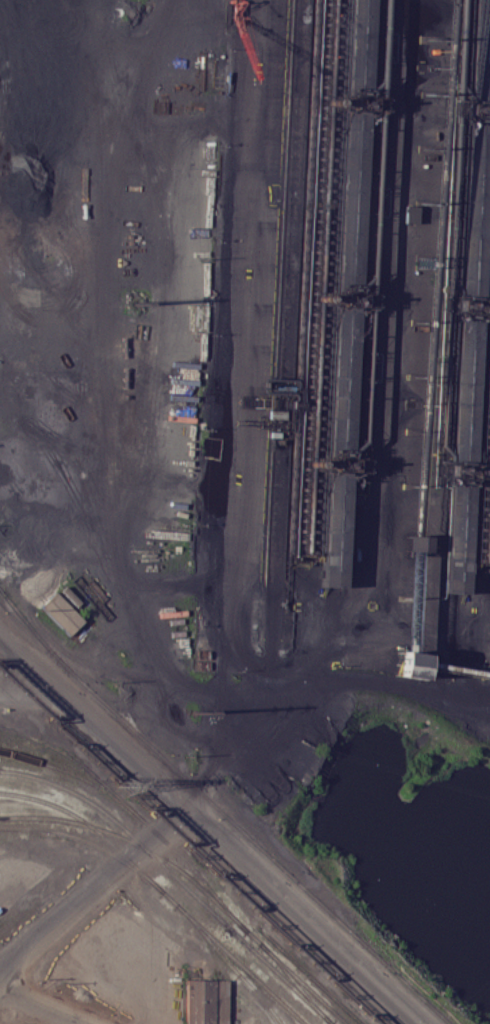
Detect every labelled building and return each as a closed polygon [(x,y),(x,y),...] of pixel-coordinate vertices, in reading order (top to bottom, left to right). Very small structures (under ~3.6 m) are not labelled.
[(467,103),(472,0),(489,0),(489,104),(479,103),(467,103)] [(415,207),(405,206),(404,222),(414,222),(415,207)] [(456,322),(468,323),(479,323),(472,464),(461,464),(449,463),(456,322)] [(448,488),(460,489),(471,489),(465,596),(454,596),(443,595),(448,488)] [(56,591),(82,622),(61,639),(35,607),(56,591)] [(396,648),(423,655),(416,678),(389,671),(396,648)] [(225,977),(227,1023),(184,1023),(183,978),(225,977)]
